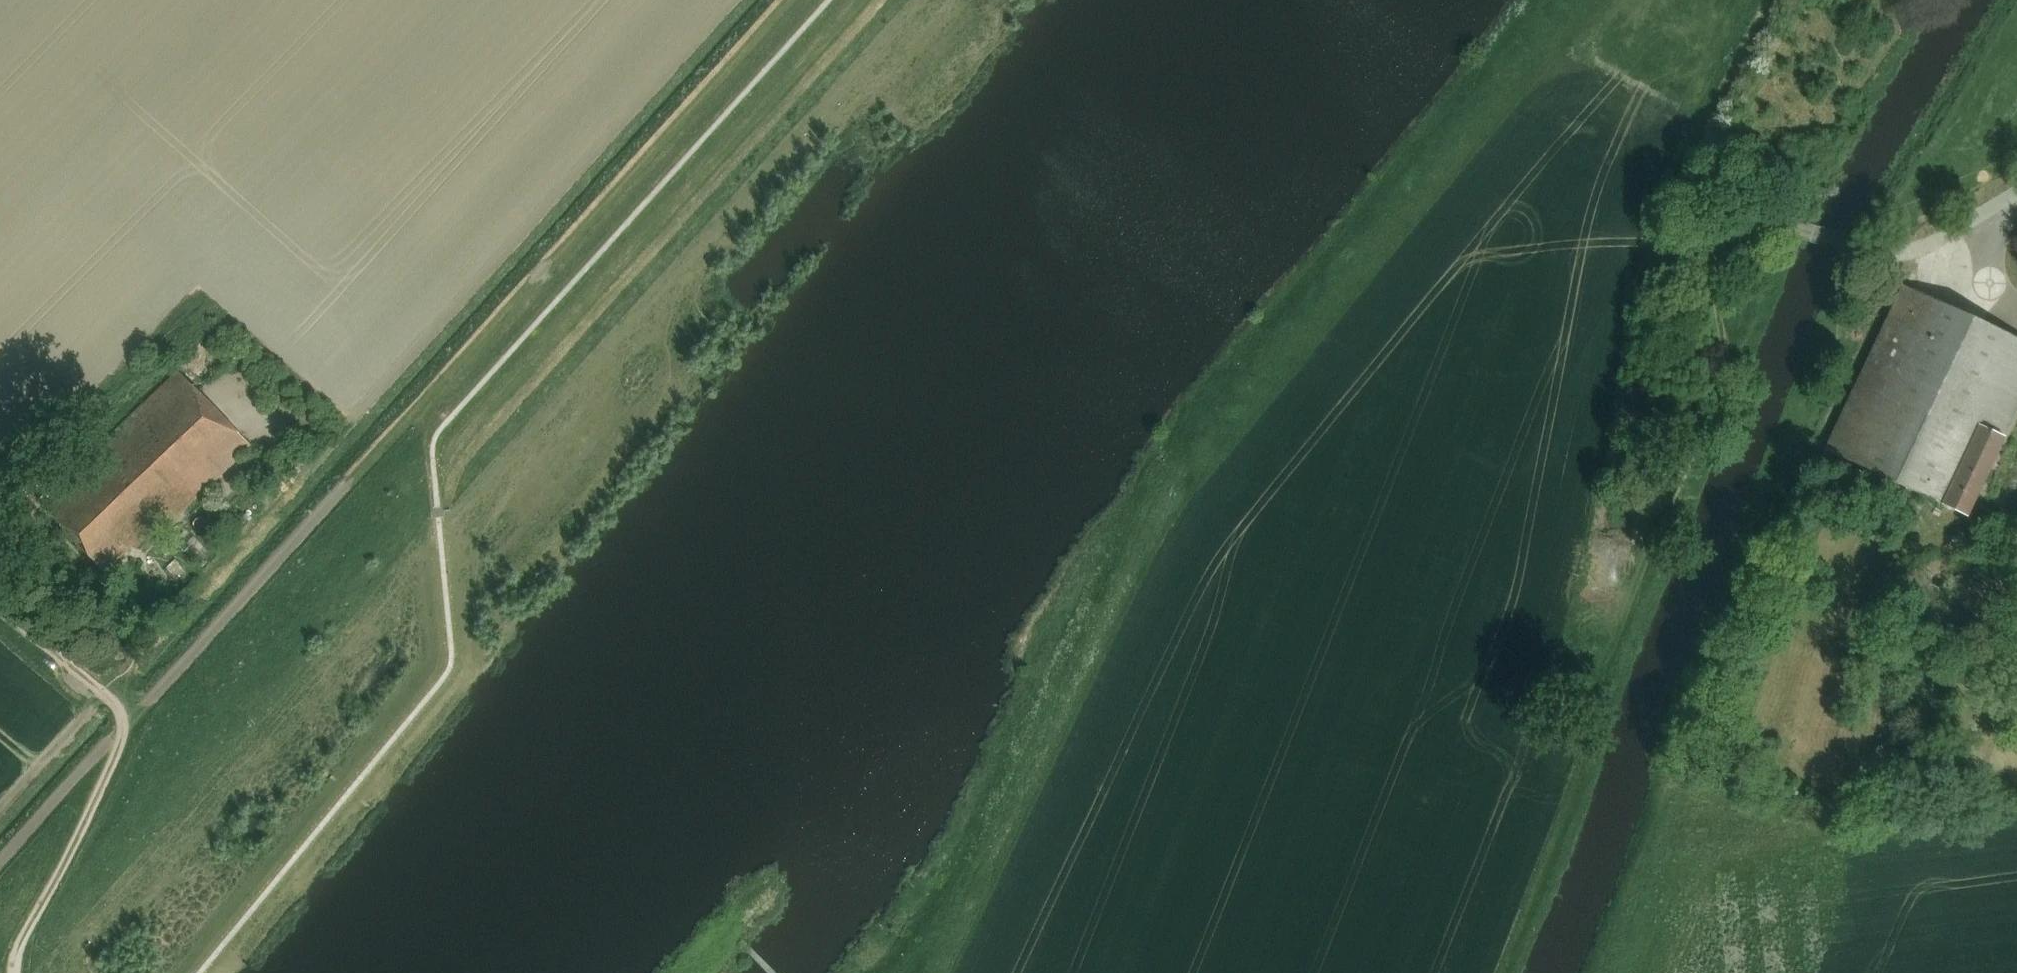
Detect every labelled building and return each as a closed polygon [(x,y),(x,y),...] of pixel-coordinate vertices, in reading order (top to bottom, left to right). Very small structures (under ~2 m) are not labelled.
[(2016,382),(2016,332),(1898,281),(1823,457),(1960,516),(2016,382)] [(55,489),(61,495),(49,507),(111,569),(136,545),(138,547),(168,517),(174,523),(252,446),(176,369),(55,489)] [(179,584),(172,587),(175,593),(182,591),(179,584)]
